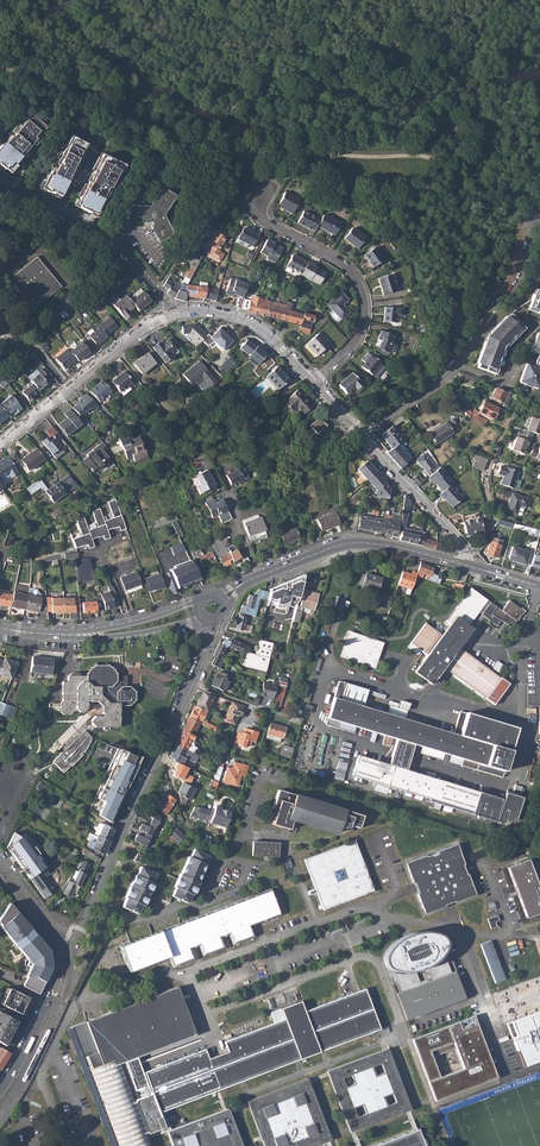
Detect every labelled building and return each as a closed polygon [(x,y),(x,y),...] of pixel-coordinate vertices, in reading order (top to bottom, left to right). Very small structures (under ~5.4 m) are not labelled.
[(30,114),(4,143),(0,148),(0,164),(12,173),(21,162),(39,141),(36,139),(46,127),(30,114)] [(88,144),(72,136),(42,189),(61,199),(88,144)] [(126,165),(103,154),(75,205),(90,213),(94,215),(99,217),(126,165)] [(154,225),(163,241),(178,232),(167,213),(170,208),(179,194),(164,186),(153,205),(131,204),(130,221),(149,221),(149,219),(151,219),(154,222),(155,224),(154,225)] [(278,205),(292,212),(299,198),(285,191),(278,205)] [(312,227),(315,229),(318,224),(321,218),(304,210),(298,221),(311,228),(312,227)] [(321,218),(318,224),(335,233),(341,222),(323,213),(321,218)] [(216,232),(202,223),(192,240),(207,249),(208,246),(216,232)] [(345,237),(359,247),(366,236),(352,227),(345,237)] [(238,239),(254,247),(259,236),(244,228),(238,239)] [(222,233),(217,230),(216,232),(208,246),(212,248),(209,254),(210,258),(220,263),(224,256),(220,254),(219,252),(227,239),(221,236),(222,233)] [(268,257),(277,262),(283,248),(275,244),(275,243),(267,239),(261,252),(268,256),(268,257)] [(364,253),(373,265),(384,257),(375,245),(364,253)] [(189,274),(187,278),(190,280),(202,258),(195,254),(194,257),(188,268),(186,272),(189,274)] [(287,265),(302,273),(308,261),(293,254),(287,265)] [(12,279),(37,309),(41,305),(44,308),(61,293),(59,290),(64,286),(39,257),(12,279)] [(302,273),(321,283),(327,271),(308,261),(302,273)] [(378,276),(383,293),(396,289),(393,278),(396,277),(395,271),(378,276)] [(184,281),(182,285),(187,287),(187,285),(188,285),(190,280),(187,278),(185,281),(184,281)] [(235,295),(244,298),(249,283),(236,278),(236,281),(231,279),(226,294),(235,297),(235,295)] [(167,281),(163,287),(169,290),(172,284),(167,281)] [(167,294),(175,299),(181,285),(178,284),(174,281),(172,284),(169,290),(167,294)] [(186,296),(187,287),(182,285),(181,285),(175,299),(185,301),(186,296)] [(198,287),(199,287),(188,285),(187,285),(187,287),(186,296),(210,299),(212,290),(206,288),(198,287)] [(132,298),(133,300),(145,290),(143,288),(132,298)] [(153,299),(145,290),(133,300),(137,305),(141,310),(147,306),(146,304),(153,299)] [(210,299),(216,300),(218,291),(212,290),(210,299)] [(341,318),(342,319),(350,311),(343,304),(348,298),(341,291),(328,303),(333,309),(341,318)] [(537,293),(535,292),(528,308),(537,311),(536,313),(539,314),(539,294),(537,293)] [(132,309),(137,305),(133,300),(132,298),(128,295),(123,299),(121,296),(114,302),(127,319),(135,313),(132,309)] [(99,299),(104,305),(108,302),(104,296),(99,299)] [(248,311),(261,315),(264,304),(265,305),(267,305),(268,301),(251,297),(250,301),(248,310),(248,311)] [(285,304),(268,301),(267,305),(265,305),(264,304),(261,315),(281,320),(285,304)] [(298,330),(309,333),(313,316),(303,313),(303,314),(289,310),(289,306),(285,304),(281,320),(300,324),(298,330)] [(384,320),(395,321),(396,313),(401,313),(402,307),(385,305),(384,320)] [(330,312),(336,320),(338,320),(341,318),(333,309),(330,311),(330,312)] [(74,321),(78,326),(83,323),(80,319),(84,316),(82,314),(74,321)] [(105,323),(112,316),(110,314),(102,320),(105,323)] [(476,368),(493,374),(493,372),(496,364),(498,365),(500,361),(505,349),(517,335),(515,334),(522,327),(509,315),(506,318),(501,324),(499,322),(496,326),(498,327),(492,333),(487,338),(485,344),(482,352),(480,351),(478,355),(481,356),(478,364),(476,368)] [(103,326),(109,334),(120,325),(112,316),(105,323),(102,320),(100,322),(103,326)] [(188,332),(199,344),(209,333),(197,322),(188,332)] [(92,335),(100,345),(111,336),(109,334),(103,326),(97,331),(95,328),(90,331),(93,335),(92,335)] [(209,338),(222,351),(231,341),(226,337),(228,335),(220,327),(209,338)] [(517,335),(523,329),(522,327),(515,334),(517,335)] [(377,347),(388,352),(391,343),(390,343),(393,334),(381,329),(377,338),(380,340),(377,347)] [(307,343),(318,355),(331,343),(320,332),(307,343)] [(533,342),(530,350),(538,353),(539,349),(539,350),(539,333),(537,332),(533,342)] [(153,347),(166,362),(172,357),(170,354),(177,348),(169,338),(162,344),(159,342),(153,347)] [(249,355),(258,363),(266,353),(257,345),(256,346),(247,339),(241,347),(246,352),(247,351),(251,353),(249,355)] [(80,358),(82,360),(93,351),(85,341),(81,345),(74,351),(80,358)] [(43,346),(48,351),(52,347),(48,342),(43,346)] [(78,342),(71,347),(74,351),(81,345),(78,342)] [(67,368),(80,358),(74,351),(71,347),(70,347),(58,357),(67,368)] [(33,355),(37,361),(41,358),(36,352),(33,355)] [(134,364),(142,374),(155,363),(147,353),(134,364)] [(362,366),(372,374),(375,376),(381,368),(379,366),(381,363),(371,355),(362,366)] [(226,360),(232,365),(235,361),(229,356),(226,360)] [(217,382),(200,360),(183,373),(192,384),(196,381),(202,389),(210,390),(217,382)] [(537,387),(539,380),(539,368),(536,366),(535,370),(532,369),(533,365),(526,363),(519,381),(525,383),(526,382),(532,384),(531,385),(537,387)] [(266,375),(278,389),(289,379),(277,365),(266,375)] [(36,382),(42,390),(50,383),(47,379),(50,375),(45,369),(41,372),(42,373),(34,380),(36,382)] [(40,370),(31,376),(34,380),(42,373),(41,372),(40,370)] [(112,382),(120,392),(132,382),(124,372),(112,382)] [(338,384),(348,395),(361,383),(351,372),(338,384)] [(15,380),(10,374),(6,378),(10,383),(15,380)] [(1,381),(7,388),(11,384),(10,383),(6,378),(1,381)] [(176,381),(182,389),(187,385),(181,378),(176,381)] [(90,392),(99,403),(104,398),(108,395),(112,392),(103,381),(90,392)] [(42,390),(36,382),(25,392),(33,401),(37,397),(36,396),(43,391),(42,390)] [(491,398),(507,405),(512,394),(508,392),(507,394),(496,388),(491,398)] [(298,407),(304,414),(313,407),(298,390),(289,397),(290,398),(285,402),(292,411),(298,407)] [(75,405),(83,414),(89,409),(91,411),(95,406),(86,395),(81,399),(83,401),(80,403),(79,402),(75,405)] [(13,396),(2,405),(11,416),(12,418),(23,408),(13,396)] [(489,416),(493,418),(498,408),(484,402),(479,412),(478,413),(488,417),(489,416)] [(11,416),(2,405),(1,404),(0,403),(0,424),(11,416)] [(66,418),(58,425),(67,436),(81,424),(69,409),(63,414),(66,418)] [(472,414),(469,412),(467,417),(475,421),(477,416),(472,414)] [(475,421),(485,425),(487,421),(477,416),(475,421)] [(309,425),(317,433),(326,425),(318,417),(309,425)] [(538,435),(539,430),(539,421),(531,418),(526,430),(522,429),(521,434),(531,437),(532,433),(538,435)] [(250,429),(254,431),(256,429),(253,426),(255,424),(250,419),(244,425),(249,430),(250,429)] [(429,435),(435,444),(458,431),(452,421),(429,435)] [(42,441),(52,454),(56,459),(63,454),(63,452),(60,448),(56,443),(61,439),(51,426),(45,431),(52,440),(50,442),(47,438),(42,441)] [(381,435),(391,450),(400,443),(402,442),(391,427),(381,435)] [(517,432),(510,451),(518,453),(522,455),(524,450),(526,446),(527,447),(531,437),(521,434),(517,432)] [(131,457),(133,461),(146,456),(143,448),(141,449),(139,444),(141,444),(138,436),(132,439),(129,433),(127,434),(128,434),(126,436),(125,435),(117,438),(119,443),(121,442),(122,445),(121,446),(126,459),(131,457)] [(61,439),(56,443),(60,448),(65,444),(61,439)] [(407,450),(400,443),(391,450),(387,452),(386,453),(393,461),(406,451),(407,450)] [(102,444),(88,455),(88,458),(81,463),(87,472),(90,469),(93,473),(97,470),(101,467),(102,467),(103,467),(103,468),(104,468),(107,466),(108,464),(107,461),(109,460),(101,450),(104,447),(102,444)] [(453,450),(455,453),(461,449),(462,448),(459,445),(453,450)] [(21,460),(28,471),(44,459),(37,449),(21,460)] [(435,469),(436,470),(438,468),(427,450),(415,460),(428,475),(435,469)] [(412,458),(406,451),(393,461),(400,469),(412,458)] [(19,460),(14,453),(7,457),(12,464),(19,460)] [(2,481),(1,480),(8,475),(10,479),(18,474),(12,464),(7,457),(0,461),(0,482),(2,481)] [(481,472),(486,461),(478,458),(474,469),(481,472)] [(357,469),(367,480),(376,472),(367,461),(357,469)] [(507,465),(506,470),(519,474),(520,469),(507,465)] [(433,485),(434,484),(435,483),(442,492),(451,484),(452,484),(444,475),(445,474),(439,467),(438,468),(436,470),(427,479),(433,485)] [(514,491),(519,474),(506,470),(506,471),(499,469),(497,477),(503,479),(501,487),(514,491)] [(201,494),(214,487),(213,485),(215,485),(208,471),(196,477),(200,485),(197,487),(201,494)] [(237,483),(239,486),(244,483),(244,481),(240,475),(239,471),(227,477),(231,486),(237,483)] [(376,472),(367,480),(377,491),(375,492),(380,497),(388,499),(390,486),(376,472)] [(453,482),(445,474),(444,475),(452,484),(453,483),(453,482)] [(77,484),(70,475),(66,478),(67,479),(64,482),(69,488),(72,486),(73,487),(77,484)] [(411,480),(417,487),(420,484),(423,481),(417,475),(411,480)] [(45,492),(53,503),(66,494),(58,483),(48,490),(40,479),(30,486),(35,492),(40,488),(45,492)] [(434,484),(441,493),(442,492),(435,483),(434,484)] [(451,484),(442,492),(441,493),(439,495),(443,500),(444,499),(453,508),(462,499),(453,490),(457,487),(453,483),(452,484),(451,484)] [(399,540),(416,544),(420,531),(406,528),(410,501),(404,495),(400,531),(401,531),(399,540)] [(505,514),(516,517),(516,516),(519,517),(520,517),(523,509),(526,509),(529,500),(510,495),(509,500),(505,514)] [(125,528),(114,499),(107,501),(112,517),(103,521),(98,508),(91,511),(97,527),(88,530),(82,518),(75,521),(81,536),(72,540),(76,549),(82,546),(82,547),(87,545),(89,549),(94,547),(91,539),(98,537),(103,536),(104,540),(110,537),(107,530),(118,526),(120,530),(125,528)] [(205,504),(213,519),(218,516),(222,525),(232,520),(222,500),(215,504),(213,500),(205,504)] [(317,519),(321,530),(339,524),(334,512),(317,519)] [(467,536),(482,532),(482,530),(488,528),(489,518),(486,517),(479,519),(477,513),(462,517),(467,536)] [(384,524),(385,518),(360,514),(358,528),(367,530),(368,521),(384,524)] [(382,532),(390,533),(393,515),(386,514),(385,514),(385,518),(384,524),(382,532)] [(175,515),(166,519),(168,523),(171,523),(174,527),(175,531),(180,529),(175,521),(177,520),(175,515)] [(248,535),(264,529),(259,515),(256,515),(242,520),(248,535)] [(390,533),(398,534),(401,516),(393,515),(390,533)] [(154,524),(156,529),(162,526),(168,523),(166,519),(156,522),(157,524),(154,524)] [(368,521),(367,530),(382,532),(384,524),(368,521)] [(497,525),(512,529),(513,525),(498,521),(497,525)] [(526,528),(513,525),(512,529),(525,533),(526,528)] [(280,533),(284,543),(299,538),(295,528),(280,533)] [(536,543),(539,532),(530,529),(528,528),(527,533),(526,536),(532,538),(531,542),(536,543)] [(416,544),(434,549),(435,541),(423,538),(423,537),(420,536),(421,533),(422,534),(422,532),(420,531),(416,544)] [(210,544),(215,554),(225,549),(230,546),(225,536),(210,544)] [(497,558),(498,553),(502,541),(493,538),(494,536),(492,536),(492,538),(491,538),(486,555),(497,558)] [(170,548),(173,555),(185,551),(182,543),(170,548)] [(225,549),(215,554),(217,559),(219,558),(221,563),(224,561),(229,559),(232,558),(233,561),(241,557),(232,545),(230,546),(225,549)] [(508,561),(526,565),(529,553),(511,548),(508,561)] [(210,552),(203,555),(198,558),(195,552),(192,553),(195,560),(199,559),(203,567),(215,561),(210,552)] [(539,555),(538,557),(533,555),(529,567),(538,569),(539,569),(539,555)] [(75,566),(77,582),(88,581),(87,572),(93,572),(88,558),(81,559),(81,565),(75,566)] [(170,570),(170,571),(178,589),(200,580),(190,561),(174,567),(174,568),(170,570)] [(433,567),(421,563),(417,572),(429,577),(428,580),(435,582),(438,576),(434,574),(433,573),(431,572),(433,567)] [(398,584),(411,589),(416,575),(417,572),(412,570),(411,574),(402,570),(398,584)] [(120,577),(125,590),(140,583),(135,571),(120,577)] [(164,574),(172,595),(179,593),(178,589),(170,571),(164,574)] [(96,580),(93,572),(87,572),(88,581),(96,580)] [(144,578),(149,591),(163,585),(158,573),(144,578)] [(361,586),(377,591),(381,578),(365,573),(361,586)] [(287,606),(296,608),(297,605),(304,577),(301,576),(270,587),(269,592),(267,600),(276,602),(275,607),(280,608),(287,606)] [(24,609),(38,612),(38,611),(48,613),(48,612),(48,610),(48,604),(47,598),(40,598),(40,595),(38,591),(29,589),(28,594),(24,609)] [(415,672),(431,684),(443,667),(494,705),(509,684),(458,647),(462,641),(464,642),(467,638),(466,637),(471,630),(468,627),(487,601),(471,589),(447,622),(450,624),(442,635),(426,623),(408,648),(418,655),(421,651),(427,656),(415,672)] [(249,595),(246,606),(243,605),(241,612),(248,614),(254,616),(260,598),(267,600),(269,592),(260,590),(254,596),(249,595)] [(296,608),(293,621),(298,623),(303,607),(314,610),(319,594),(304,590),(300,606),(297,605),(296,608)] [(112,597),(110,591),(101,594),(106,609),(115,606),(113,598),(112,597)] [(13,595),(0,592),(0,605),(11,607),(11,606),(13,595)] [(13,595),(11,606),(24,609),(28,594),(14,592),(13,595)] [(378,604),(388,607),(391,597),(381,594),(378,604)] [(63,598),(64,613),(76,613),(76,611),(80,611),(79,597),(63,598)] [(48,610),(48,612),(53,611),(53,613),(64,613),(63,598),(47,598),(48,604),(48,610)] [(83,602),(84,612),(97,611),(96,601),(83,602)] [(509,601),(501,611),(490,603),(481,615),(497,627),(501,621),(511,629),(524,612),(509,601)] [(235,628),(246,631),(248,624),(246,624),(246,622),(244,621),(245,617),(247,618),(248,614),(241,612),(239,611),(235,628)] [(372,621),(378,623),(380,618),(374,615),(372,621)] [(343,657),(375,668),(383,645),(351,634),(343,657)] [(211,664),(219,668),(224,658),(221,656),(225,649),(227,646),(240,652),(244,644),(231,638),(230,641),(227,639),(225,639),(223,640),(222,643),(219,641),(213,655),(215,656),(211,664)] [(273,643),(259,639),(256,651),(258,651),(257,654),(247,652),(241,665),(266,672),(273,643)] [(42,674),(51,675),(53,660),(32,657),(30,673),(42,674)] [(11,679),(17,663),(5,659),(3,662),(0,660),(0,675),(11,679)] [(95,727),(96,727),(103,727),(103,730),(109,730),(109,727),(119,728),(119,709),(122,706),(130,706),(136,702),(136,692),(131,686),(127,686),(121,687),(116,682),(116,676),(116,673),(115,671),(115,670),(112,669),(112,667),(110,667),(105,663),(96,663),(92,668),(90,667),(90,670),(87,669),(87,672),(86,674),(86,676),(67,676),(67,682),(61,682),(61,704),(49,704),(49,711),(60,711),(60,712),(61,712),(62,714),(70,714),(72,712),(79,712),(80,713),(84,713),(87,709),(87,701),(97,701),(101,706),(101,716),(95,716),(92,720),(92,723),(92,724),(85,732),(84,731),(54,764),(65,774),(72,767),(72,768),(84,756),(83,755),(86,752),(91,738),(88,735),(95,727)] [(211,685),(224,691),(228,681),(229,681),(231,677),(219,672),(216,679),(214,679),(211,685)] [(116,682),(121,687),(127,686),(126,676),(116,676),(116,682)] [(263,683),(260,696),(269,698),(269,699),(273,700),(278,681),(273,680),(272,685),(263,683)] [(278,682),(275,696),(281,697),(285,684),(278,682)] [(503,778),(511,751),(518,729),(461,712),(455,734),(364,707),(369,691),(340,682),(327,725),(355,733),(357,727),(397,739),(392,756),(404,760),(409,762),(415,745),(422,747),(423,747),(445,754),(443,760),(450,762),(452,756),(464,760),(462,766),(477,770),(479,764),(486,766),(489,767),(487,773),(503,778)] [(202,691),(195,706),(206,712),(206,711),(211,702),(212,700),(221,703),(222,704),(223,701),(226,703),(228,700),(202,691)] [(279,709),(281,697),(275,696),(272,707),(279,709)] [(219,708),(221,703),(212,700),(211,702),(210,705),(219,708)] [(239,715),(240,712),(241,705),(232,702),(231,705),(224,720),(235,725),(239,715)] [(7,703),(5,703),(1,715),(12,719),(16,707),(7,703)] [(190,716),(202,722),(206,712),(195,706),(190,716)] [(192,735),(194,735),(200,723),(189,718),(183,731),(185,731),(192,735)] [(285,728),(271,723),(268,734),(281,738),(282,738),(285,728)] [(238,733),(235,742),(239,744),(239,746),(245,748),(245,746),(250,747),(251,743),(255,744),(258,733),(245,729),(244,733),(242,733),(242,734),(238,733)] [(193,743),(194,741),(195,741),(197,737),(194,735),(192,735),(185,731),(183,735),(181,734),(176,745),(188,751),(194,754),(197,748),(194,747),(193,743)] [(281,738),(268,734),(266,738),(280,742),(281,738)] [(176,745),(171,757),(175,759),(174,761),(178,763),(182,765),(185,758),(194,763),(198,756),(194,754),(188,751),(176,745)] [(420,754),(443,760),(445,754),(423,747),(422,747),(420,754)] [(121,749),(98,798),(105,801),(99,814),(112,822),(117,811),(115,810),(121,796),(123,797),(130,783),(128,782),(135,766),(137,767),(142,757),(121,749)] [(280,756),(290,760),(292,754),(282,750),(280,756)] [(353,776),(474,812),(473,815),(503,824),(518,822),(525,799),(507,793),(505,800),(407,770),(409,762),(404,760),(392,756),(389,765),(359,756),(353,776)] [(450,762),(462,766),(464,760),(452,756),(450,762)] [(245,776),(248,766),(235,762),(233,769),(232,768),(228,767),(227,770),(245,776)] [(183,782),(196,788),(198,784),(189,781),(190,779),(187,777),(189,774),(186,772),(188,768),(182,765),(178,763),(175,769),(176,769),(174,774),(175,776),(184,780),(183,782)] [(484,772),(486,766),(479,764),(477,770),(484,772)] [(138,767),(137,767),(135,766),(128,782),(130,783),(131,783),(138,767)] [(245,776),(227,770),(223,783),(230,785),(231,782),(238,784),(240,776),(245,777),(245,776)] [(181,802),(185,804),(187,799),(190,800),(195,789),(183,783),(178,793),(181,802)] [(516,784),(513,793),(520,795),(523,787),(516,784)] [(277,809),(273,824),(286,828),(290,829),(292,821),(338,834),(340,827),(350,827),(350,826),(351,824),(360,827),(363,816),(345,810),(346,809),(295,793),(295,794),(286,792),(278,789),(273,808),(277,809)] [(156,808),(166,815),(175,800),(165,793),(156,808)] [(124,797),(123,797),(121,796),(115,810),(117,811),(124,797)] [(135,840),(147,846),(156,825),(157,826),(161,817),(158,814),(154,811),(150,806),(146,815),(153,818),(149,827),(142,824),(139,830),(146,833),(144,837),(137,834),(135,840)] [(210,823),(225,828),(231,811),(215,806),(210,823)] [(209,811),(199,808),(198,809),(194,807),(189,817),(198,820),(199,817),(207,820),(209,811)] [(146,815),(142,824),(149,827),(153,818),(146,815)] [(100,835),(109,839),(114,828),(105,823),(103,827),(100,835)] [(170,834),(174,838),(179,843),(186,836),(176,827),(170,834)] [(100,835),(98,834),(94,842),(90,839),(87,845),(103,853),(110,840),(109,839),(100,835)] [(347,899),(372,889),(352,838),(302,859),(322,909),(347,899)] [(269,857),(279,857),(280,843),(253,841),(252,856),(269,857)] [(453,899),(474,891),(466,871),(465,871),(461,862),(463,861),(455,841),(434,848),(435,850),(425,854),(424,852),(404,860),(412,881),(414,880),(417,890),(416,890),(423,911),(443,903),(443,902),(453,898),(453,899)] [(83,852),(91,857),(94,854),(85,848),(83,852)] [(135,876),(124,899),(126,899),(122,908),(137,915),(141,907),(143,908),(147,898),(155,902),(157,898),(159,898),(160,899),(159,901),(166,905),(169,897),(184,905),(188,896),(191,897),(198,883),(197,883),(209,858),(194,851),(190,860),(189,859),(181,876),(180,875),(177,881),(167,876),(161,889),(151,884),(155,875),(140,868),(136,877),(135,876)] [(92,858),(99,862),(101,858),(94,854),(92,858)] [(525,915),(539,909),(539,893),(527,856),(506,864),(514,885),(517,892),(525,915)] [(81,871),(79,870),(78,871),(75,879),(72,878),(71,877),(68,880),(76,884),(79,886),(90,864),(83,860),(77,868),(79,869),(81,870),(81,871)] [(30,878),(44,898),(50,894),(49,893),(55,889),(46,876),(50,874),(45,867),(41,870),(31,877),(30,878)] [(76,884),(68,880),(59,891),(70,896),(72,891),(76,884)] [(218,908),(228,934),(232,944),(253,936),(249,926),(279,914),(268,889),(218,908)] [(11,903),(7,906),(0,917),(0,920),(3,924),(2,925),(29,960),(27,965),(30,967),(26,975),(28,976),(36,978),(45,981),(52,967),(49,952),(36,935),(36,936),(31,929),(11,903)] [(219,937),(228,934),(218,908),(158,931),(168,957),(173,967),(193,959),(189,949),(194,947),(198,945),(202,956),(223,948),(219,937)] [(495,912),(486,916),(489,926),(495,924),(494,919),(498,918),(495,912)] [(168,957),(158,931),(156,932),(118,947),(129,973),(160,960),(168,957)] [(391,981),(405,1017),(410,1016),(412,1015),(464,995),(450,959),(448,960),(445,952),(447,952),(445,946),(442,938),(441,937),(439,935),(436,934),(434,932),(431,931),(429,931),(424,931),(420,931),(416,931),(414,931),(410,932),(406,933),(402,935),(399,938),(397,939),(393,942),(391,945),(388,949),(386,952),(385,956),(383,960),(388,974),(390,973),(393,981),(392,981),(391,981)] [(495,983),(505,979),(490,940),(480,944),(495,983)] [(45,981),(36,978),(28,976),(23,985),(35,992),(40,990),(45,981)] [(506,1023),(539,1010),(539,976),(496,994),(506,1023)] [(20,1013),(25,1002),(27,998),(8,987),(9,984),(0,980),(0,1004),(20,1013)] [(177,987),(72,1027),(117,1145),(152,1145),(149,1140),(147,1134),(165,1128),(160,1113),(152,1092),(150,1093),(134,1099),(120,1062),(124,1061),(135,1090),(147,1085),(136,1056),(196,1035),(177,987)] [(281,1008),(285,1018),(300,1059),(321,1051),(323,1050),(325,1050),(375,1030),(377,1030),(380,1029),(364,988),(360,989),(357,990),(353,992),(305,1011),(301,1000),(293,1003),(281,1008)] [(275,1010),(270,1012),(275,1022),(285,1018),(281,1008),(275,1010)] [(506,1023),(517,1051),(520,1050),(525,1063),(539,1057),(539,1010),(506,1023)] [(4,1044),(16,1020),(0,1011),(0,1042),(4,1044)] [(414,1040),(412,1040),(435,1101),(496,1078),(473,1017),(414,1040)] [(215,1057),(210,1059),(221,1090),(239,1083),(243,1081),(245,1080),(296,1061),(298,1060),(300,1059),(285,1018),(275,1022),(224,1041),(229,1052),(215,1057)] [(72,1027),(69,1028),(66,1029),(110,1145),(117,1145),(72,1027)] [(0,1047),(0,1068),(9,1052),(6,1050),(0,1047)] [(330,1070),(326,1071),(327,1074),(348,1127),(349,1129),(350,1132),(352,1131),(407,1110),(410,1108),(410,1107),(388,1051),(387,1048),(330,1070)] [(186,1057),(201,1098),(219,1091),(221,1090),(210,1059),(208,1053),(207,1050),(186,1057)] [(201,1098),(186,1057),(179,1060),(150,1071),(165,1111),(201,1098)] [(165,1111),(150,1071),(144,1073),(152,1092),(160,1113),(165,1111)] [(308,1078),(305,1079),(249,1101),(248,1102),(264,1145),(313,1145),(329,1140),(331,1139),(330,1136),(308,1078)] [(167,1132),(167,1133),(172,1145),(242,1145),(229,1112),(227,1108),(224,1110),(172,1129),(170,1130),(167,1132)] [(424,1144),(423,1141),(418,1129),(416,1129),(370,1145),(425,1145),(424,1144)]
